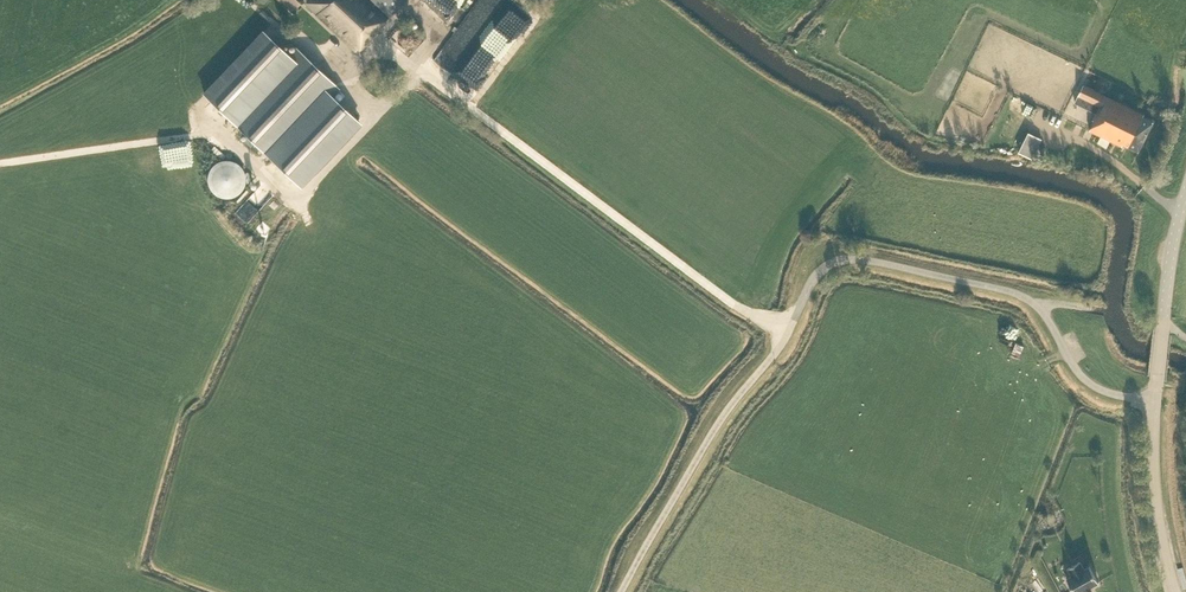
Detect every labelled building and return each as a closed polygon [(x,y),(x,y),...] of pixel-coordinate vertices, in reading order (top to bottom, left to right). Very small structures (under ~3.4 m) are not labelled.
[(291,9),(299,0),(282,0),(291,9)] [(383,23),(387,19),(367,0),(305,0),(306,1),(304,3),(357,51),(383,23)] [(405,0),(372,0),(390,16),(405,0)] [(211,101),(299,185),(359,122),(332,96),(339,89),(296,48),(289,55),(270,38),(211,101)] [(1138,152),(1153,122),(1143,117),(1144,115),(1084,85),(1078,96),(1100,106),(1093,120),(1095,121),(1090,130),(1122,146),(1123,144),(1138,152)] [(1032,159),(1042,139),(1029,132),(1019,152),(1032,159)] [(208,182),(208,184),(209,186),(210,188),(211,190),(213,192),(214,194),(216,195),(218,196),(220,197),(223,198),(225,198),(227,198),(230,198),(232,198),(234,197),(236,196),(238,194),(240,193),(242,191),(243,189),(244,187),(245,185),(246,182),(246,180),(246,178),(246,175),(245,173),(244,171),(243,169),(242,167),(240,165),(238,164),(236,162),(234,161),(232,160),(230,160),(227,160),(225,160),(222,160),(220,161),(218,162),(216,163),(214,165),(212,166),(211,168),(210,170),(209,172),(208,174),(208,177),(207,179),(208,182)] [(1090,567),(1084,570),(1080,562),(1068,569),(1072,576),(1067,579),(1074,591),(1083,591),(1099,583),(1090,567)]
